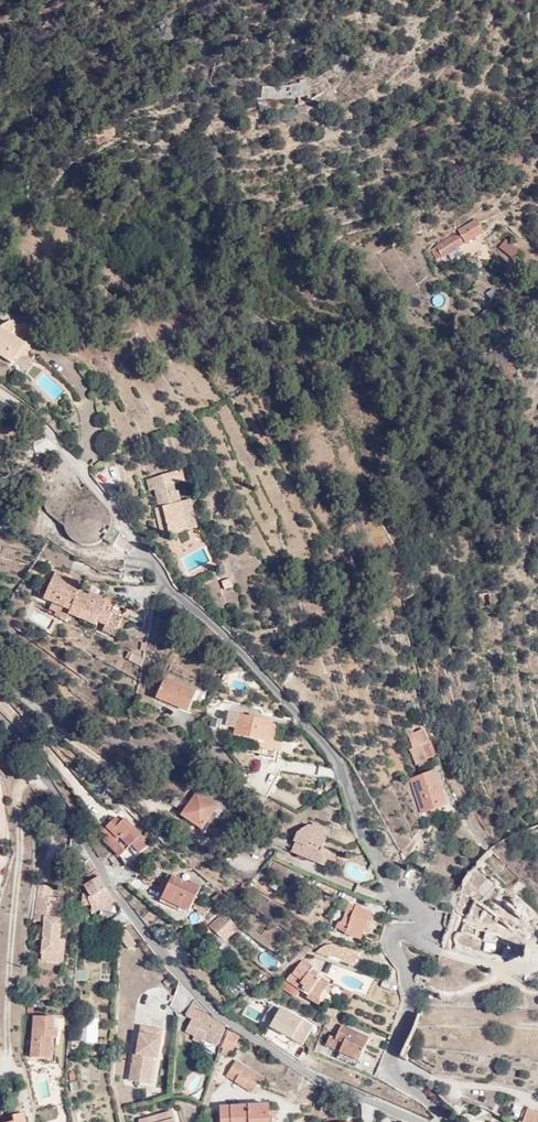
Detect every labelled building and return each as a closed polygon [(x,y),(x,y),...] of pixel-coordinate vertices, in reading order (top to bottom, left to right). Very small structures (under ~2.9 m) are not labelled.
[(289,88),(261,87),(263,97),(260,98),(264,113),(272,111),(269,99),(275,103),(296,99),(298,106),(310,102),(324,92),(322,84),(309,86),(308,81),(300,81),(300,85),(289,88)] [(108,117),(96,118),(98,132),(108,131),(108,117)] [(98,132),(96,118),(87,118),(87,133),(98,132)] [(465,229),(436,245),(444,258),(473,242),(465,229)] [(498,246),(513,257),(519,248),(504,237),(498,246)] [(15,360),(29,343),(19,333),(24,323),(11,311),(0,309),(0,351),(15,360)] [(182,512),(188,528),(202,523),(194,497),(184,500),(178,482),(186,479),(182,468),(148,478),(151,489),(155,488),(160,486),(166,506),(163,507),(166,517),(182,512)] [(160,486),(155,488),(161,506),(163,507),(166,506),(160,486)] [(70,513),(109,509),(97,501),(86,501),(77,505),(71,511),(70,513)] [(165,535),(171,533),(166,517),(163,507),(161,506),(157,507),(165,535)] [(111,512),(109,509),(70,513),(67,521),(68,532),(74,541),(85,547),(98,547),(106,539),(116,544),(121,533),(113,529),(113,517),(111,512)] [(171,533),(188,528),(182,512),(166,517),(171,533)] [(78,598),(81,592),(73,588),(74,584),(54,576),(41,605),(50,609),(48,613),(56,617),(55,620),(68,625),(71,618),(96,629),(101,620),(107,623),(101,637),(112,642),(120,621),(104,614),(108,604),(102,601),(100,607),(78,598)] [(232,577),(225,580),(227,587),(235,584),(232,577)] [(490,591),(479,596),(483,607),(494,603),(490,591)] [(102,601),(81,592),(78,598),(100,607),(102,601)] [(242,622),(245,631),(252,629),(246,621),(242,622)] [(131,650),(129,656),(128,657),(136,660),(139,654),(131,650)] [(191,698),(193,692),(164,680),(157,698),(188,712),(194,700),(191,698)] [(277,751),(279,741),(273,740),(277,727),(267,725),(268,722),(240,715),(235,735),(249,739),(263,742),(262,747),(277,751)] [(222,732),(224,721),(212,719),(210,729),(222,732)] [(428,731),(429,731),(428,725),(410,730),(411,735),(428,731)] [(411,735),(407,736),(412,757),(425,753),(426,756),(434,752),(428,731),(411,735)] [(248,744),(262,747),(263,742),(249,739),(248,744)] [(282,742),(279,741),(277,751),(262,747),(260,758),(277,762),(282,742)] [(260,758),(262,747),(248,744),(246,754),(260,758)] [(126,763),(116,755),(111,761),(122,769),(126,763)] [(434,770),(412,777),(424,811),(448,804),(442,780),(438,781),(434,770)] [(163,781),(157,791),(171,800),(177,790),(163,781)] [(202,789),(189,807),(185,812),(183,818),(203,830),(207,824),(216,811),(223,815),(228,807),(202,789)] [(185,812),(189,807),(173,801),(172,806),(185,812)] [(214,828),(223,815),(216,811),(207,824),(214,828)] [(132,848),(141,854),(151,843),(127,821),(124,824),(119,820),(105,834),(110,839),(106,843),(122,858),(132,848)] [(161,835),(146,820),(140,827),(155,841),(161,835)] [(291,855),(317,867),(319,862),(328,865),(332,855),(324,851),(328,841),(323,839),(326,831),(316,826),(314,830),(308,828),(298,838),(291,855)] [(238,851),(250,856),(253,846),(242,842),(238,851)] [(253,846),(250,856),(262,860),(265,850),(253,846)] [(100,876),(91,860),(85,864),(91,874),(90,877),(92,881),(84,887),(92,899),(89,902),(94,910),(108,900),(112,906),(114,905),(118,910),(121,907),(107,888),(103,890),(97,879),(100,876)] [(319,862),(317,867),(326,871),(328,865),(319,862)] [(445,942),(499,954),(504,933),(492,931),(497,910),(526,917),(529,905),(503,899),(507,883),(468,874),(463,895),(472,897),(466,919),(451,916),(445,942)] [(171,878),(162,899),(181,908),(190,912),(201,888),(189,883),(189,885),(171,878)] [(44,925),(43,958),(67,959),(68,925),(64,925),(64,888),(55,888),(55,881),(41,882),(41,925),(44,925)] [(211,901),(217,909),(227,903),(232,899),(227,892),(223,896),(222,894),(211,901)] [(181,908),(162,899),(159,904),(178,913),(181,908)] [(347,906),(345,911),(340,926),(338,933),(348,937),(352,929),(363,933),(369,914),(347,906)] [(345,911),(336,908),(330,922),(340,926),(345,911)] [(222,913),(204,931),(211,937),(216,932),(225,940),(238,927),(223,912),(222,913)] [(154,935),(162,945),(175,937),(168,926),(154,935)] [(137,943),(126,928),(123,930),(122,938),(130,948),(137,943)] [(200,946),(193,937),(180,947),(187,956),(200,946)] [(229,953),(231,950),(242,959),(247,953),(237,945),(232,941),(227,946),(230,949),(227,951),(229,953)] [(355,964),(358,955),(332,945),(331,947),(329,953),(355,964)] [(300,966),(295,963),(290,972),(288,972),(285,980),(283,979),(278,989),(290,995),(293,989),(298,991),(301,985),(317,993),(322,980),(306,974),(308,969),(309,965),(302,961),(300,966)] [(323,974),(308,969),(306,974),(322,980),(323,974)] [(301,985),(298,991),(314,998),(317,993),(301,985)] [(213,1045),(224,1026),(216,1019),(190,1000),(184,1013),(189,1017),(183,1029),(193,1034),(199,1038),(213,1045)] [(278,1013),(261,1004),(258,1009),(275,1018),(278,1013)] [(81,1040),(97,1041),(98,1018),(82,1018),(81,1040)] [(55,1034),(55,1024),(36,1022),(32,1064),(52,1065),(53,1045),(60,1045),(61,1035),(55,1034)] [(226,1027),(219,1053),(226,1056),(236,1035),(226,1027)] [(340,1053),(359,1062),(367,1041),(340,1029),(335,1042),(328,1039),(325,1047),(340,1053)] [(149,1065),(157,1067),(160,1068),(166,1036),(144,1032),(144,1040),(137,1039),(129,1086),(141,1088),(143,1080),(146,1081),(149,1065)] [(197,1043),(199,1038),(193,1034),(190,1040),(197,1043)] [(82,1043),(72,1043),(70,1059),(83,1059),(82,1043)] [(355,1070),(359,1062),(340,1053),(336,1062),(355,1070)] [(263,1078),(235,1062),(227,1077),(255,1093),(263,1078)] [(152,1090),(157,1067),(149,1065),(146,1081),(143,1080),(141,1088),(152,1090)] [(67,1085),(70,1099),(81,1097),(78,1077),(68,1076),(67,1085)] [(273,1120),(272,1113),(273,1104),(224,1105),(224,1121),(273,1121),(273,1120)] [(520,1121),(535,1121),(537,1113),(524,1109),(520,1121)] [(176,1111),(141,1120),(142,1121),(179,1121),(176,1111)]
